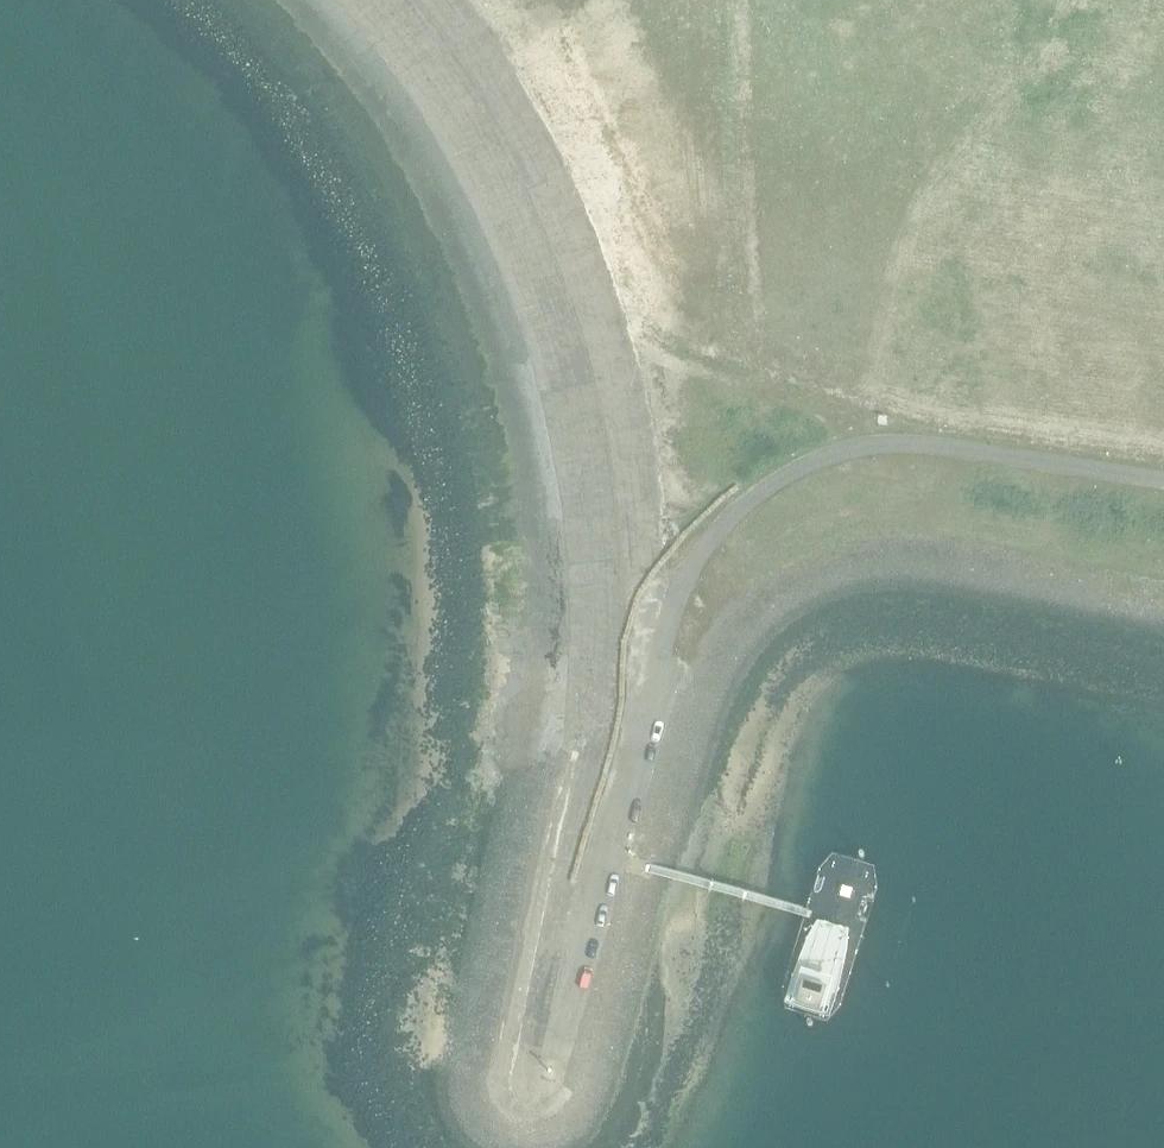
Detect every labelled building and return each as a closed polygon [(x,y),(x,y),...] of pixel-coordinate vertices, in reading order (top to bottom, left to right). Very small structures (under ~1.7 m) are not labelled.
[(882,866),(825,850),(781,1008),(838,1024),(882,866)]
